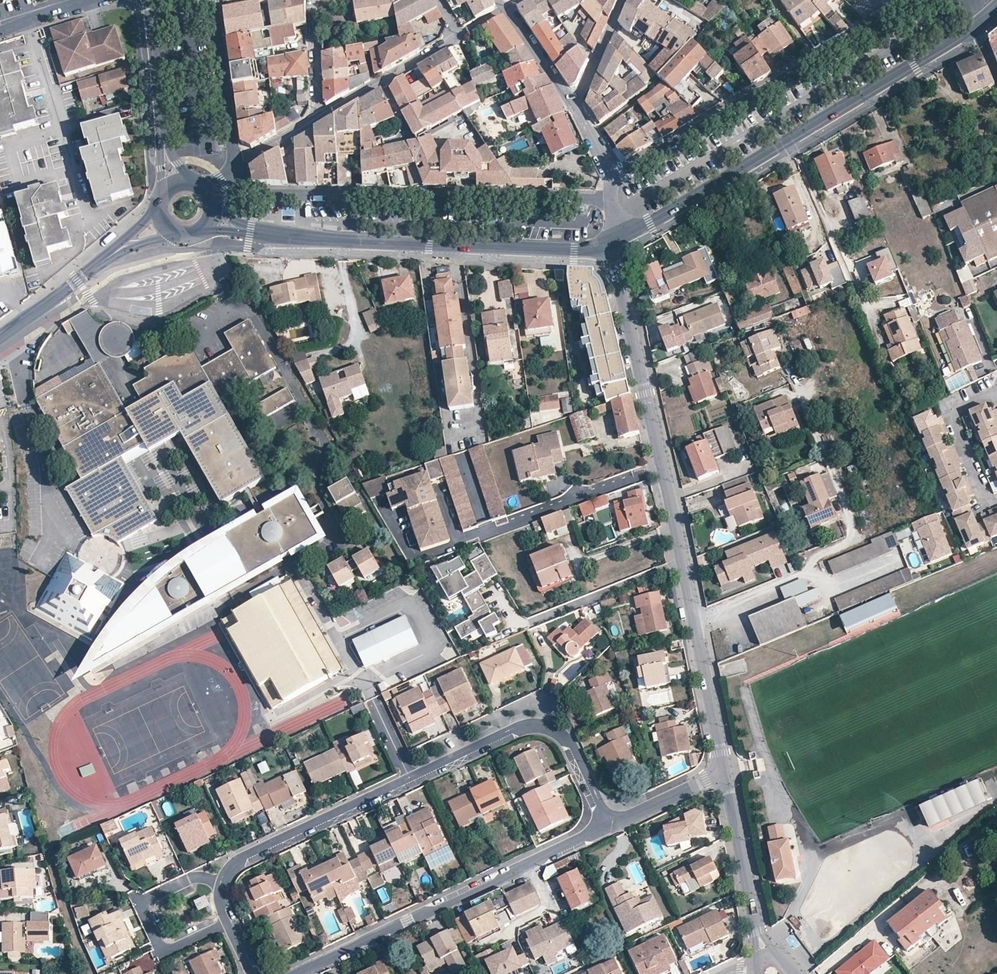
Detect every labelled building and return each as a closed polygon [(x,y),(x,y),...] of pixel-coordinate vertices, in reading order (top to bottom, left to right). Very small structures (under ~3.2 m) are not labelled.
[(268,1),(273,30),(289,27),(287,0),(275,0),(268,1)] [(289,27),(293,27),(306,24),(305,8),(305,0),(287,0),(289,27)] [(357,23),(396,17),(394,7),(395,7),(394,0),(375,0),(354,4),(357,23)] [(383,72),(402,61),(420,51),(409,25),(424,16),(438,8),(433,0),(407,0),(395,7),(394,7),(396,17),(400,39),(386,41),(386,42),(387,45),(380,50),(379,51),(382,72),(383,72)] [(453,11),(459,8),(457,5),(466,0),(476,19),(491,10),(493,9),(494,4),(492,0),(451,0),(447,2),(453,11)] [(532,31),(545,23),(544,21),(542,18),(547,15),(554,10),(547,0),(532,0),(519,8),(519,12),(532,31)] [(559,18),(580,5),(591,17),(583,34),(588,45),(594,50),(609,18),(602,10),(596,3),(593,0),(557,0),(553,2),(552,0),(547,0),(554,10),(559,18)] [(609,18),(617,0),(593,0),(596,3),(602,10),(609,18)] [(646,20),(654,9),(645,2),(647,0),(629,0),(627,6),(639,14),(639,15),(646,20)] [(798,26),(803,23),(803,19),(809,19),(813,16),(818,12),(810,3),(807,0),(779,0),(798,26)] [(848,29),(827,6),(830,0),(813,0),(810,3),(818,12),(839,35),(848,29)] [(273,30),(268,1),(224,10),(225,23),(228,39),(269,31),(273,30)] [(701,18),(709,23),(710,22),(724,9),(714,1),(707,10),(705,13),(701,18)] [(690,10),(701,18),(705,13),(703,10),(700,7),(698,4),(696,2),(690,10)] [(707,10),(696,2),(698,4),(700,7),(703,10),(705,13),(707,10)] [(162,6),(166,23),(175,21),(171,4),(162,6)] [(657,76),(658,77),(675,59),(687,47),(674,38),(646,20),(639,15),(639,14),(627,6),(621,21),(619,25),(631,34),(633,28),(647,38),(665,50),(649,68),(657,76)] [(424,16),(429,25),(443,17),(438,8),(424,16)] [(654,9),(646,20),(674,38),(687,47),(692,41),(696,38),(696,37),(673,20),(672,21),(654,9)] [(483,29),(503,58),(507,55),(524,47),(509,26),(503,17),(483,29)] [(745,37),(751,43),(756,40),(740,17),(735,21),(738,26),(745,37)] [(88,18),(81,20),(86,36),(93,33),(88,18)] [(81,20),(51,30),(65,76),(124,57),(115,27),(86,36),(81,20)] [(751,43),(759,57),(767,52),(772,57),(793,43),(779,23),(775,26),(771,22),(767,24),(766,22),(758,28),(763,35),(756,40),(751,43)] [(543,47),(556,68),(568,57),(558,43),(551,32),(545,23),(532,31),(543,47)] [(615,33),(626,43),(628,40),(629,38),(631,34),(619,25),(615,33)] [(728,42),(731,47),(740,41),(745,37),(738,26),(732,31),(736,36),(728,42)] [(269,31),(272,48),(283,47),(285,44),(284,41),(293,39),(295,36),(293,27),(289,27),(269,31)] [(229,53),(231,68),(256,63),(268,61),(268,60),(275,60),(272,48),(269,31),(228,39),(229,53)] [(996,61),(996,31),(988,38),(996,61)] [(623,60),(628,66),(631,62),(643,74),(649,68),(634,53),(635,52),(626,43),(615,33),(612,41),(610,46),(623,60)] [(558,43),(568,57),(579,47),(570,34),(558,43)] [(322,36),(323,53),(337,50),(336,36),(322,36)] [(727,50),(751,85),(755,83),(771,74),(759,57),(751,43),(745,37),(740,41),(731,47),(727,50)] [(675,59),(690,74),(700,64),(709,72),(706,74),(713,80),(716,81),(723,73),(715,65),(692,41),(687,47),(675,59)] [(370,52),(375,75),(379,73),(382,72),(379,51),(380,50),(378,44),(363,46),(364,53),(370,52)] [(346,49),(347,59),(365,57),(364,53),(363,46),(346,49)] [(458,46),(447,50),(459,67),(459,69),(467,64),(462,53),(458,46)] [(622,100),(626,103),(647,87),(644,84),(645,83),(638,76),(627,85),(622,82),(614,77),(623,60),(610,46),(603,61),(598,75),(608,85),(610,86),(611,88),(613,90),(615,92),(617,94),(620,97),(622,100)] [(507,55),(514,70),(534,62),(529,54),(524,47),(507,55)] [(556,68),(568,84),(568,85),(569,86),(570,87),(572,87),(574,87),(575,86),(576,84),(582,72),(588,61),(579,47),(568,57),(556,68)] [(323,57),(323,63),(347,59),(346,49),(337,50),(323,53),(323,57)] [(429,61),(441,78),(452,72),(459,67),(447,50),(439,55),(429,61)] [(268,61),(270,79),(308,78),(307,52),(288,57),(286,57),(275,60),(268,60),(268,61)] [(981,55),(956,66),(957,68),(954,69),(953,74),(961,91),(964,92),(967,91),(969,94),(994,83),(981,55)] [(24,95),(22,87),(19,87),(17,78),(14,68),(16,68),(13,56),(0,59),(0,101),(24,95)] [(347,59),(348,64),(360,62),(360,65),(366,64),(365,57),(347,59)] [(323,68),(323,74),(348,70),(348,64),(347,59),(323,63),(323,68)] [(672,91),(692,110),(702,100),(685,84),(682,82),(690,74),(675,59),(658,77),(664,83),(672,91)] [(232,76),(234,87),(256,83),(257,82),(270,80),(270,79),(268,61),(256,63),(231,68),(232,76)] [(430,87),(432,91),(436,88),(440,86),(444,83),(441,78),(429,61),(417,68),(430,87)] [(503,74),(509,90),(510,90),(544,76),(540,70),(534,62),(514,70),(503,74)] [(125,74),(139,70),(139,63),(124,67),(124,69),(125,74)] [(473,84),(475,88),(496,81),(495,77),(490,64),(478,70),(470,74),(470,75),(473,84)] [(77,83),(82,102),(129,88),(125,74),(124,69),(77,83)] [(323,77),(324,83),(350,80),(350,79),(348,70),(323,74),(323,77)] [(444,83),(452,95),(462,89),(452,72),(441,78),(444,83)] [(622,82),(627,85),(638,76),(634,72),(622,82)] [(324,92),(325,103),(326,105),(369,80),(369,73),(362,75),(350,79),(350,80),(324,83),(324,92)] [(596,117),(600,123),(626,103),(622,100),(620,97),(617,94),(615,92),(613,90),(611,88),(610,86),(608,85),(598,75),(586,104),(592,111),(593,112),(596,117)] [(390,88),(402,112),(419,104),(417,99),(415,96),(403,76),(396,81),(393,84),(390,88)] [(515,97),(518,102),(527,99),(537,95),(537,94),(552,88),(549,83),(544,76),(510,90),(514,97),(515,97)] [(270,80),(257,82),(256,83),(234,87),(235,98),(237,112),(238,116),(239,126),(264,120),(261,109),(272,106),(270,80)] [(723,87),(716,81),(706,90),(713,97),(723,87)] [(452,95),(444,83),(440,86),(436,88),(432,91),(426,94),(422,96),(417,99),(419,104),(402,112),(415,137),(462,110),(452,95)] [(638,104),(647,116),(655,111),(652,107),(665,97),(672,91),(664,83),(645,98),(638,104)] [(462,110),(463,111),(480,102),(475,88),(473,84),(469,85),(462,89),(452,95),(462,110)] [(415,96),(417,99),(422,96),(426,94),(432,91),(430,87),(415,96)] [(538,125),(539,126),(553,119),(563,115),(564,114),(564,113),(558,100),(552,88),(537,94),(537,95),(527,99),(531,109),(538,125)] [(309,89),(297,90),(298,101),(309,100),(309,89)] [(372,94),(376,125),(394,117),(388,105),(382,92),(382,90),(381,90),(380,90),(379,90),(372,94)] [(654,125),(661,138),(683,125),(688,122),(698,116),(695,113),(692,110),(672,91),(665,97),(671,105),(672,107),(668,109),(666,110),(662,114),(661,115),(660,116),(659,117),(660,119),(661,121),(654,125)] [(359,102),(361,131),(371,128),(376,125),(372,94),(366,98),(359,102)] [(14,129),(14,130),(32,125),(29,112),(24,95),(0,101),(0,132),(14,129)] [(504,108),(509,118),(531,109),(527,99),(518,102),(512,105),(511,105),(504,108)] [(337,141),(337,155),(361,154),(361,147),(361,131),(359,102),(346,110),(334,118),(334,119),(336,137),(336,139),(337,141)] [(29,112),(32,125),(37,124),(34,111),(29,112)] [(284,111),(274,117),(275,133),(292,124),(284,111)] [(527,123),(533,121),(529,111),(524,113),(527,123)] [(541,133),(552,156),(576,146),(563,115),(553,119),(557,126),(543,132),(541,133)] [(604,130),(616,148),(635,134),(632,130),(631,128),(628,125),(628,124),(623,116),(604,130)] [(240,134),(241,143),(251,148),(275,133),(274,117),(264,120),(239,126),(240,134)] [(314,129),(316,165),(337,165),(337,155),(337,141),(336,139),(336,137),(334,119),(334,118),(323,124),(314,129)] [(85,165),(95,200),(111,196),(112,200),(127,196),(123,182),(126,180),(119,155),(116,144),(121,143),(123,142),(121,133),(123,132),(120,119),(87,128),(91,142),(88,143),(91,151),(83,153),(85,165)] [(539,126),(543,132),(557,126),(553,119),(539,126)] [(652,123),(640,131),(644,137),(649,135),(654,142),(661,138),(654,125),(652,123)] [(91,142),(87,128),(82,129),(86,144),(88,143),(91,142)] [(361,131),(361,147),(376,144),(377,144),(371,128),(361,131)] [(0,132),(0,138),(15,134),(14,130),(14,129),(0,132)] [(294,141),(296,168),(298,185),(317,185),(317,174),(316,165),(314,129),(294,141)] [(616,148),(625,159),(654,142),(649,135),(644,137),(640,131),(635,134),(616,148)] [(418,143),(417,140),(412,143),(407,146),(415,164),(423,187),(435,187),(444,187),(448,187),(448,180),(478,181),(478,188),(515,188),(509,180),(501,168),(487,148),(477,155),(471,145),(450,145),(442,157),(430,136),(418,143)] [(893,141),(864,153),(871,170),(894,161),(895,164),(901,161),(893,141)] [(361,147),(361,154),(378,151),(377,147),(376,144),(361,147)] [(501,168),(509,180),(512,180),(512,170),(496,144),(487,148),(501,168)] [(387,170),(384,149),(383,145),(377,147),(378,151),(361,154),(361,162),(361,166),(362,175),(363,186),(379,186),(377,175),(376,172),(387,170)] [(384,149),(387,170),(415,164),(407,146),(384,149)] [(625,159),(616,148),(612,151),(620,162),(625,159)] [(287,185),(279,150),(273,155),(268,158),(266,159),(262,162),(251,170),(270,168),(280,167),(281,185),(287,185)] [(815,160),(827,190),(836,187),(839,193),(847,190),(844,183),(851,181),(841,156),(833,159),(828,161),(826,156),(815,160)] [(251,170),(254,185),(268,185),(281,185),(280,167),(270,168),(251,170)] [(512,170),(512,180),(537,180),(537,170),(512,170)] [(123,182),(127,196),(133,194),(129,180),(126,180),(123,182)] [(509,180),(515,188),(526,189),(553,189),(553,182),(553,181),(537,180),(512,180),(509,180)] [(994,186),(959,202),(962,208),(973,231),(984,254),(986,260),(996,255),(996,193),(994,186)] [(26,231),(34,262),(50,257),(48,251),(67,246),(63,233),(59,217),(63,216),(61,207),(63,207),(59,195),(57,196),(54,187),(20,196),(24,209),(20,210),(23,223),(26,231)] [(775,197),(788,229),(807,221),(793,188),(775,197)] [(913,194),(922,216),(931,213),(928,206),(922,190),(913,194)] [(111,196),(95,200),(97,205),(112,201),(112,200),(111,196)] [(848,202),(857,225),(871,220),(861,197),(848,202)] [(973,231),(962,208),(948,214),(951,219),(944,222),(949,231),(952,230),(957,228),(961,237),(973,231)] [(19,272),(2,211),(0,212),(0,277),(19,272)] [(961,237),(957,228),(952,230),(956,239),(961,237)] [(63,233),(67,246),(71,245),(68,231),(63,233)] [(984,254),(973,231),(961,237),(965,246),(960,249),(958,250),(962,259),(966,257),(968,261),(971,260),(984,254)] [(965,246),(961,237),(956,239),(960,249),(965,246)] [(897,269),(888,248),(874,253),(878,262),(864,268),(867,276),(871,274),(874,284),(891,277),(889,272),(897,269)] [(658,261),(642,267),(654,297),(670,291),(669,289),(703,276),(706,283),(718,279),(705,249),(685,257),(688,267),(664,276),(658,261)] [(974,265),(986,260),(984,254),(971,260),(974,265)] [(50,257),(34,262),(35,267),(51,262),(50,257)] [(243,258),(231,257),(239,270),(247,268),(243,258)] [(829,283),(831,288),(846,282),(837,261),(825,266),(823,260),(810,265),(811,267),(801,271),(806,283),(816,279),(820,287),(829,283)] [(794,296),(741,317),(729,289),(723,291),(740,331),(780,316),(807,306),(792,272),(789,264),(788,264),(782,266),(794,296)] [(601,394),(602,404),(610,401),(627,396),(604,296),(602,297),(601,291),(599,287),(596,282),(592,279),(592,272),(566,271),(566,278),(568,302),(576,302),(576,309),(580,309),(580,310),(585,309),(588,321),(583,322),(585,328),(599,394),(601,394)] [(771,272),(744,283),(752,302),(779,292),(771,272)] [(271,287),(275,307),(310,301),(309,296),(320,294),(315,273),(305,275),(305,278),(293,281),(294,283),(271,287)] [(384,282),(387,301),(405,298),(405,300),(414,298),(409,277),(384,282)] [(976,290),(970,278),(960,283),(965,295),(976,290)] [(459,294),(454,295),(452,280),(450,280),(438,281),(436,282),(438,297),(434,297),(438,325),(462,321),(459,294)] [(499,281),(502,298),(514,296),(511,280),(499,281)] [(514,284),(516,294),(529,292),(527,283),(514,284)] [(309,296),(310,301),(311,304),(321,302),(320,294),(309,296)] [(524,303),(527,324),(528,330),(550,327),(553,326),(549,299),(524,303)] [(717,304),(679,319),(682,327),(687,325),(680,328),(685,341),(692,339),(691,336),(724,323),(717,304)] [(889,350),(893,360),(920,349),(904,307),(884,315),(887,324),(897,347),(889,350)] [(109,332),(111,330),(110,330),(106,328),(104,326),(101,324),(95,319),(91,314),(86,308),(73,316),(99,361),(118,350),(115,350),(113,348),(111,347),(109,345),(108,342),(107,340),(107,337),(108,334),(109,332)] [(380,320),(375,308),(362,313),(368,326),(380,320)] [(481,313),(483,328),(491,328),(495,361),(504,360),(504,362),(512,361),(506,310),(481,313)] [(957,360),(961,369),(981,360),(971,336),(969,337),(968,334),(961,332),(957,323),(959,323),(955,312),(935,320),(940,331),(944,329),(949,340),(945,342),(954,361),(957,360)] [(114,540),(117,543),(118,543),(142,529),(157,520),(142,492),(129,489),(118,469),(122,456),(124,445),(141,435),(172,417),(181,433),(222,504),(246,490),(247,489),(250,488),(266,479),(221,400),(244,386),(276,368),(249,320),(225,334),(233,349),(202,367),(195,356),(193,352),(181,358),(168,355),(152,365),(149,377),(141,381),(138,394),(142,402),(126,411),(102,369),(95,367),(62,385),(40,397),(39,405),(82,479),(66,488),(93,535),(95,534),(98,534),(102,535),(107,536),(110,538),(114,540)] [(466,346),(462,321),(438,325),(442,350),(448,349),(449,357),(449,362),(462,360),(465,360),(463,347),(466,346)] [(959,323),(957,323),(961,332),(968,334),(969,337),(971,336),(966,325),(962,321),(959,323)] [(550,327),(528,330),(527,324),(525,325),(526,336),(551,333),(550,327)] [(686,344),(678,324),(670,327),(669,325),(658,329),(667,352),(686,344)] [(886,344),(889,350),(897,347),(887,324),(883,325),(890,343),(886,344)] [(115,350),(118,350),(121,351),(124,350),(126,348),(128,346),(130,344),(131,341),(131,338),(130,335),(130,334),(127,333),(125,332),(123,330),(120,329),(118,328),(116,328),(113,328),(112,329),(111,330),(109,332),(108,334),(107,337),(107,340),(108,342),(109,345),(111,347),(113,348),(115,350)] [(495,361),(491,328),(483,328),(488,367),(504,365),(504,362),(504,360),(495,361)] [(585,328),(579,329),(594,396),(599,394),(585,328)] [(756,357),(763,373),(781,366),(778,359),(775,360),(771,351),(774,350),(781,347),(773,330),(740,343),(748,360),(756,357)] [(539,337),(540,348),(553,347),(552,335),(539,337)] [(441,361),(439,350),(432,351),(434,362),(441,361)] [(715,395),(706,372),(711,371),(706,359),(704,360),(700,350),(689,354),(693,364),(688,366),(692,377),(688,379),(691,386),(697,402),(715,395)] [(306,357),(292,362),(304,382),(313,378),(306,357)] [(756,357),(748,360),(750,367),(752,366),(756,376),(763,373),(756,357)] [(471,379),(468,359),(465,360),(462,360),(465,380),(471,379)] [(62,385),(95,367),(91,360),(59,379),(62,385)] [(465,380),(462,360),(449,362),(443,363),(450,409),(475,405),(472,385),(466,386),(465,380)] [(351,388),(366,383),(358,362),(317,376),(332,416),(344,412),(339,398),(353,393),(351,388)] [(40,397),(62,385),(59,379),(36,391),(35,395),(36,400),(40,397)] [(138,394),(141,381),(133,385),(138,394)] [(697,402),(691,386),(687,387),(694,404),(697,402)] [(288,387),(251,408),(258,421),(295,400),(288,387)] [(539,397),(540,411),(560,408),(559,395),(539,397)] [(612,409),(619,438),(637,432),(636,427),(635,422),(629,395),(627,396),(610,401),(612,409)] [(755,407),(764,431),(773,427),(774,429),(795,420),(790,408),(788,409),(786,405),(789,404),(786,395),(755,407)] [(562,399),(564,413),(574,412),(571,397),(562,399)] [(602,404),(591,407),(593,415),(612,409),(610,401),(602,404)] [(996,407),(991,409),(988,411),(985,403),(968,410),(972,419),(977,432),(985,451),(988,457),(992,466),(996,478),(996,479),(996,411),(996,407)] [(596,436),(587,409),(580,411),(576,412),(570,415),(579,441),(596,436)] [(988,509),(990,513),(991,516),(988,518),(983,520),(985,524),(978,527),(976,522),(968,504),(969,503),(967,499),(966,495),(969,494),(973,492),(966,476),(965,477),(962,478),(960,475),(957,467),(955,463),(958,462),(960,461),(953,446),(952,446),(949,447),(947,444),(942,432),(945,431),(947,430),(940,415),(936,417),(933,418),(929,410),(913,417),(917,427),(920,434),(922,439),(930,457),(935,470),(943,488),(949,501),(953,511),(952,511),(965,542),(972,539),(975,545),(992,537),(991,536),(996,533),(996,505),(988,509)] [(141,435),(124,445),(122,456),(145,444),(150,451),(160,445),(183,484),(194,478),(171,439),(181,433),(172,417),(141,435)] [(774,429),(776,434),(798,426),(795,420),(774,429)] [(726,426),(695,437),(698,444),(688,448),(693,459),(690,459),(698,480),(717,472),(712,460),(735,451),(726,426)] [(514,451),(521,481),(531,479),(530,474),(555,468),(553,462),(552,454),(561,452),(556,433),(543,436),(545,443),(539,445),(514,451)] [(507,515),(483,443),(470,448),(493,520),(507,515)] [(447,455),(446,445),(434,449),(435,459),(440,458),(447,455)] [(473,509),(455,452),(447,455),(440,458),(444,473),(458,514),(473,509)] [(561,452),(552,454),(553,462),(562,459),(561,452)] [(129,489),(142,492),(122,456),(118,469),(129,489)] [(444,473),(440,458),(435,459),(425,462),(428,472),(430,477),(444,473)] [(530,474),(531,479),(556,473),(555,468),(530,474)] [(786,473),(791,484),(798,482),(793,470),(786,473)] [(430,477),(428,472),(415,477),(419,491),(422,490),(422,489),(428,487),(432,502),(437,501),(430,477)] [(803,509),(810,528),(835,518),(828,500),(837,496),(827,474),(819,477),(803,484),(800,485),(809,506),(803,509)] [(801,480),(803,484),(819,477),(817,474),(801,480)] [(746,475),(721,484),(725,494),(749,485),(746,475)] [(389,485),(385,476),(362,483),(370,497),(390,490),(389,485)] [(345,477),(327,488),(335,502),(336,502),(343,498),(349,507),(360,500),(345,477)] [(408,510),(411,522),(417,520),(423,537),(417,539),(420,550),(450,540),(437,501),(432,502),(428,487),(422,489),(422,490),(419,491),(415,477),(389,485),(390,490),(391,493),(397,491),(399,498),(402,497),(405,505),(406,504),(411,503),(413,509),(408,510)] [(762,518),(749,485),(725,494),(731,511),(728,513),(730,517),(733,515),(735,519),(738,527),(762,518)] [(250,488),(247,489),(246,490),(259,516),(264,513),(250,488)] [(647,510),(642,489),(627,492),(629,499),(614,503),(621,531),(649,524),(646,510),(647,510)] [(399,498),(397,491),(391,493),(387,495),(392,509),(405,505),(402,497),(399,498)] [(606,494),(571,507),(575,520),(597,511),(596,509),(610,504),(606,494)] [(259,516),(225,536),(249,577),(319,536),(309,519),(304,512),(294,495),(264,513),(259,516)] [(341,511),(349,507),(343,498),(336,502),(341,511)] [(316,505),(306,511),(311,519),(321,513),(316,505)] [(575,520),(571,507),(562,511),(566,523),(575,520)] [(478,525),(473,509),(458,514),(463,530),(478,525)] [(566,523),(562,511),(542,518),(547,533),(567,526),(566,523)] [(951,553),(934,514),(914,523),(917,530),(930,561),(951,553)] [(423,537),(417,520),(411,522),(410,522),(416,539),(417,539),(423,537)] [(833,574),(891,549),(891,547),(898,544),(893,531),(870,540),(871,543),(828,562),(833,574)] [(783,550),(776,532),(726,552),(730,561),(724,563),(731,581),(743,576),(745,582),(755,578),(751,567),(749,561),(753,560),(755,565),(770,560),(768,556),(783,550)] [(225,536),(200,552),(224,592),(249,577),(225,536)] [(975,545),(972,539),(965,542),(967,548),(975,545)] [(531,558),(543,587),(573,575),(560,546),(531,558)] [(480,548),(466,553),(468,559),(482,554),(480,548)] [(364,559),(372,554),(369,549),(361,554),(364,559)] [(66,550),(34,608),(92,641),(124,582),(66,550)] [(788,562),(783,550),(768,556),(770,560),(773,568),(788,562)] [(144,609),(157,631),(224,592),(200,552),(185,562),(174,570),(162,580),(152,589),(145,596),(150,606),(144,609)] [(449,564),(438,567),(445,580),(441,582),(451,600),(464,593),(476,614),(470,618),(471,619),(457,627),(463,639),(483,628),(488,637),(499,632),(496,626),(502,622),(497,614),(487,619),(485,615),(492,611),(477,586),(497,573),(485,553),(471,562),(478,574),(472,578),(471,577),(465,581),(460,572),(466,569),(460,559),(450,565),(449,564)] [(328,567),(339,587),(355,577),(351,571),(359,567),(365,577),(380,568),(372,554),(364,559),(361,554),(346,562),(338,567),(336,563),(328,567)] [(338,567),(346,562),(344,558),(336,563),(338,567)] [(731,581),(724,563),(714,567),(721,584),(731,581)] [(907,571),(836,600),(841,612),(912,583),(907,571)] [(780,587),(786,601),(794,598),(794,597),(808,591),(802,577),(780,587)] [(222,620),(273,709),(342,669),(292,581),(222,620)] [(748,617),(760,644),(805,625),(798,607),(820,597),(816,588),(808,591),(794,597),(794,598),(786,601),(748,617)] [(635,597),(638,608),(641,607),(647,634),(668,629),(660,591),(635,597)] [(90,670),(157,631),(144,609),(150,606),(145,596),(137,604),(131,610),(122,621),(115,630),(107,642),(102,649),(90,669),(90,670)] [(890,599),(840,620),(846,634),(897,613),(890,599)] [(345,613),(351,625),(368,615),(362,604),(345,613)] [(641,607),(638,608),(644,634),(647,634),(641,607)] [(409,616),(356,640),(365,660),(373,657),(376,664),(421,643),(409,616)] [(547,638),(554,645),(557,642),(568,655),(571,656),(573,657),(575,657),(577,656),(581,654),(581,651),(581,649),(578,647),(583,642),(585,645),(599,632),(585,618),(573,630),(569,626),(563,632),(558,627),(547,638)] [(481,664),(491,683),(524,668),(514,648),(498,656),(484,663),(481,664)] [(484,663),(498,656),(495,650),(481,657),(484,663)] [(629,650),(616,653),(618,662),(631,659),(629,650)] [(645,678),(648,688),(668,683),(665,673),(661,674),(659,667),(667,664),(665,653),(639,659),(641,669),(638,670),(640,680),(645,678)] [(462,656),(456,659),(459,663),(466,660),(464,655),(462,656)] [(376,664),(373,657),(365,660),(369,667),(376,664)] [(743,661),(731,661),(732,671),(744,670),(743,661)] [(659,667),(661,674),(665,673),(668,683),(671,683),(667,664),(659,667)] [(439,683),(431,687),(432,689),(442,711),(443,714),(452,710),(475,699),(461,668),(438,679),(439,683)] [(584,692),(594,716),(616,707),(606,683),(612,681),(608,672),(593,678),(597,687),(592,689),(584,692)] [(597,687),(593,678),(589,680),(592,689),(597,687)] [(442,711),(432,689),(422,693),(420,688),(397,698),(408,721),(409,726),(433,715),(442,711)] [(392,698),(388,691),(382,693),(386,701),(392,698)] [(408,721),(397,698),(393,700),(403,723),(408,721)] [(475,699),(452,710),(455,715),(478,705),(475,699)] [(350,707),(353,714),(365,709),(362,702),(350,707)] [(690,750),(685,726),(677,727),(672,728),(671,720),(670,715),(659,717),(660,723),(656,723),(658,732),(663,731),(668,755),(690,750)] [(606,756),(613,770),(633,760),(623,737),(629,734),(624,724),(610,731),(614,741),(610,743),(602,747),(606,756)] [(5,727),(8,738),(14,736),(12,726),(5,727)] [(614,741),(610,731),(605,734),(610,743),(614,741)] [(663,731),(658,732),(663,756),(668,755),(663,731)] [(339,755),(346,771),(348,774),(357,769),(355,764),(371,757),(365,745),(369,744),(364,734),(347,742),(350,747),(346,749),(347,751),(339,755)] [(365,745),(371,757),(374,755),(369,744),(365,745)] [(606,756),(602,747),(597,749),(601,758),(606,756)] [(346,771),(339,755),(336,748),(304,764),(314,785),(346,771)] [(552,771),(546,774),(534,749),(514,758),(526,783),(537,778),(541,787),(550,783),(557,780),(552,771)] [(252,754),(241,759),(244,764),(251,761),(250,759),(254,757),(252,754)] [(9,787),(3,771),(9,769),(6,759),(0,761),(0,790),(9,787)] [(260,774),(269,771),(266,761),(257,764),(260,774)] [(294,772),(304,793),(306,792),(297,770),(294,772)] [(264,808),(266,810),(281,804),(294,798),(304,793),(294,772),(265,785),(263,781),(254,786),(264,808)] [(204,785),(201,778),(194,782),(196,787),(197,788),(204,785)] [(978,778),(920,804),(929,825),(988,800),(978,778)] [(217,790),(231,819),(254,808),(248,795),(240,779),(217,790)] [(471,791),(482,814),(504,804),(493,781),(471,791)] [(194,782),(180,788),(182,791),(192,786),(193,788),(196,787),(194,782)] [(550,783),(541,787),(523,796),(540,831),(564,820),(554,798),(547,801),(545,795),(551,792),(554,791),(550,783)] [(254,808),(231,819),(233,825),(256,813),(255,812),(264,808),(254,786),(249,788),(252,793),(248,795),(254,808)] [(482,814),(471,791),(449,802),(459,824),(482,814)] [(554,798),(551,792),(545,795),(547,801),(554,798)] [(560,796),(554,798),(564,820),(569,817),(560,796)] [(294,798),(281,804),(283,809),(296,803),(294,798)] [(162,818),(155,804),(152,806),(159,820),(162,818)] [(429,807),(421,811),(428,824),(435,821),(429,807)] [(186,820),(197,814),(194,808),(183,813),(186,820)] [(175,826),(188,852),(199,847),(196,841),(207,835),(208,837),(216,834),(205,811),(197,814),(186,820),(175,826)] [(408,821),(423,852),(445,842),(435,821),(428,824),(421,811),(407,818),(408,821)] [(10,842),(7,833),(11,832),(9,825),(12,824),(9,814),(0,816),(0,845),(10,842)] [(423,852),(408,821),(407,818),(405,814),(395,819),(396,821),(383,827),(386,832),(387,836),(397,857),(400,863),(423,852)] [(482,814),(459,824),(461,828),(483,818),(482,814)] [(664,826),(668,845),(691,841),(690,838),(705,835),(701,815),(685,818),(685,822),(664,826)] [(684,816),(664,826),(685,822),(685,818),(684,816)] [(111,820),(101,825),(105,834),(115,829),(111,820)] [(767,827),(771,843),(785,840),(782,824),(767,827)] [(151,827),(120,842),(131,867),(154,856),(156,860),(165,856),(151,827)] [(397,857),(387,836),(386,832),(376,837),(379,843),(370,848),(371,849),(358,856),(359,858),(364,870),(378,864),(379,866),(397,857)] [(211,842),(208,837),(207,835),(196,841),(199,847),(211,842)] [(767,843),(775,881),(796,877),(788,839),(785,840),(771,843),(767,843)] [(67,855),(78,878),(104,866),(96,847),(84,852),(82,848),(67,855)] [(338,859),(323,866),(333,885),(337,895),(340,900),(349,892),(346,887),(358,881),(368,877),(364,870),(359,858),(349,863),(343,852),(336,855),(338,859)] [(579,852),(547,867),(544,876),(545,880),(559,873),(557,869),(575,861),(577,865),(584,862),(579,852)] [(131,867),(133,870),(156,860),(154,856),(131,867)] [(397,857),(379,866),(382,873),(401,864),(400,863),(397,857)] [(673,872),(679,884),(695,876),(700,886),(712,880),(709,873),(715,870),(709,857),(695,864),(689,867),(688,865),(673,872)] [(297,893),(307,888),(300,873),(296,865),(286,870),(297,893)] [(333,885),(323,866),(309,873),(307,869),(300,873),(307,888),(312,899),(325,893),(327,898),(328,900),(337,895),(333,885)] [(31,869),(2,871),(4,890),(0,890),(0,899),(14,898),(21,898),(33,897),(33,888),(31,869)] [(560,879),(574,910),(591,902),(576,872),(560,879)] [(679,884),(673,872),(670,874),(676,886),(679,884)] [(266,917),(282,910),(277,900),(275,901),(271,894),(281,889),(273,874),(266,877),(264,874),(250,882),(253,890),(250,891),(255,901),(249,904),(258,921),(266,917)] [(358,881),(346,887),(349,892),(360,887),(358,881)] [(605,889),(611,900),(625,894),(619,882),(605,889)] [(504,895),(501,889),(471,903),(474,909),(466,913),(466,914),(456,919),(467,942),(478,937),(500,927),(510,922),(505,911),(494,916),(493,913),(512,905),(516,914),(540,903),(530,883),(504,895)] [(255,901),(250,891),(245,894),(249,904),(255,901)] [(929,891),(909,907),(928,931),(936,925),(937,926),(945,920),(938,911),(942,908),(929,891)] [(611,900),(626,934),(659,918),(651,902),(638,908),(634,899),(631,892),(625,895),(625,894),(611,900)] [(651,902),(659,918),(663,916),(653,895),(641,900),(639,897),(634,899),(638,908),(651,902)] [(194,901),(199,911),(209,906),(204,897),(194,901)] [(75,909),(78,919),(89,916),(87,906),(75,909)] [(344,909),(345,911),(349,919),(353,917),(354,917),(349,906),(344,909)] [(282,910),(266,917),(283,952),(305,942),(288,907),(282,910)] [(344,909),(343,907),(339,910),(345,921),(349,920),(345,911),(344,909)] [(909,907),(888,924),(901,941),(900,942),(906,951),(921,939),(919,938),(928,931),(909,907)] [(678,928),(688,948),(706,940),(710,938),(712,941),(728,933),(717,909),(678,928)] [(88,921),(106,960),(135,947),(123,920),(125,919),(121,910),(109,916),(107,912),(88,921)] [(51,942),(52,913),(33,913),(33,921),(29,921),(29,926),(25,926),(25,923),(18,923),(12,923),(4,923),(4,952),(24,952),(24,938),(29,938),(29,942),(51,942)] [(682,923),(680,918),(667,924),(669,929),(682,923)] [(574,943),(564,920),(547,928),(549,931),(545,933),(543,930),(541,925),(526,932),(529,939),(527,940),(535,959),(543,955),(553,951),(554,954),(567,948),(567,947),(574,943)] [(928,931),(933,937),(936,935),(938,927),(937,926),(936,925),(928,931)] [(457,926),(417,947),(427,966),(444,957),(448,963),(453,973),(466,973),(467,972),(467,967),(456,945),(465,940),(457,926)] [(500,927),(478,937),(480,943),(502,932),(500,927)] [(318,936),(314,928),(310,930),(314,939),(318,937),(318,936)] [(928,931),(919,938),(921,939),(921,940),(928,941),(933,937),(928,931)] [(318,937),(323,947),(330,944),(325,932),(318,936),(318,937)] [(664,934),(630,951),(641,973),(652,973),(657,971),(656,967),(667,962),(675,958),(664,934)] [(888,959),(873,940),(854,956),(855,958),(851,961),(850,959),(838,969),(842,973),(869,973),(888,959)] [(525,953),(516,957),(514,952),(506,956),(505,953),(496,958),(492,948),(481,954),(484,961),(487,960),(493,973),(498,973),(508,969),(510,973),(511,973),(521,973),(523,973),(521,967),(529,963),(525,953)] [(212,951),(217,962),(221,960),(216,949),(212,951)] [(196,973),(222,973),(217,962),(212,951),(190,961),(196,973)] [(554,954),(553,951),(543,955),(547,964),(557,960),(554,954)] [(427,966),(419,970),(421,973),(431,973),(430,972),(448,963),(444,957),(427,966)] [(615,957),(601,964),(603,969),(617,962),(615,957)] [(382,961),(373,965),(375,968),(367,971),(362,973),(389,973),(382,961)] [(583,973),(623,973),(617,962),(603,969),(601,964),(588,971),(589,971),(583,973)] [(670,968),(667,962),(656,967),(657,971),(658,973),(670,968)]
